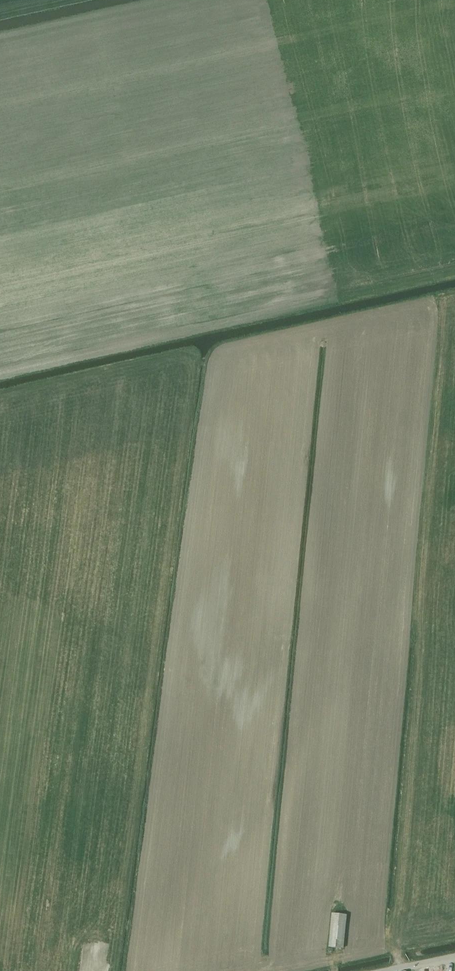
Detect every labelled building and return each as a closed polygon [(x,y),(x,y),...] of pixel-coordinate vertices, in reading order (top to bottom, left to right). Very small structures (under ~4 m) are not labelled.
[(329,947),(343,948),(346,915),(332,914),(329,947)]
